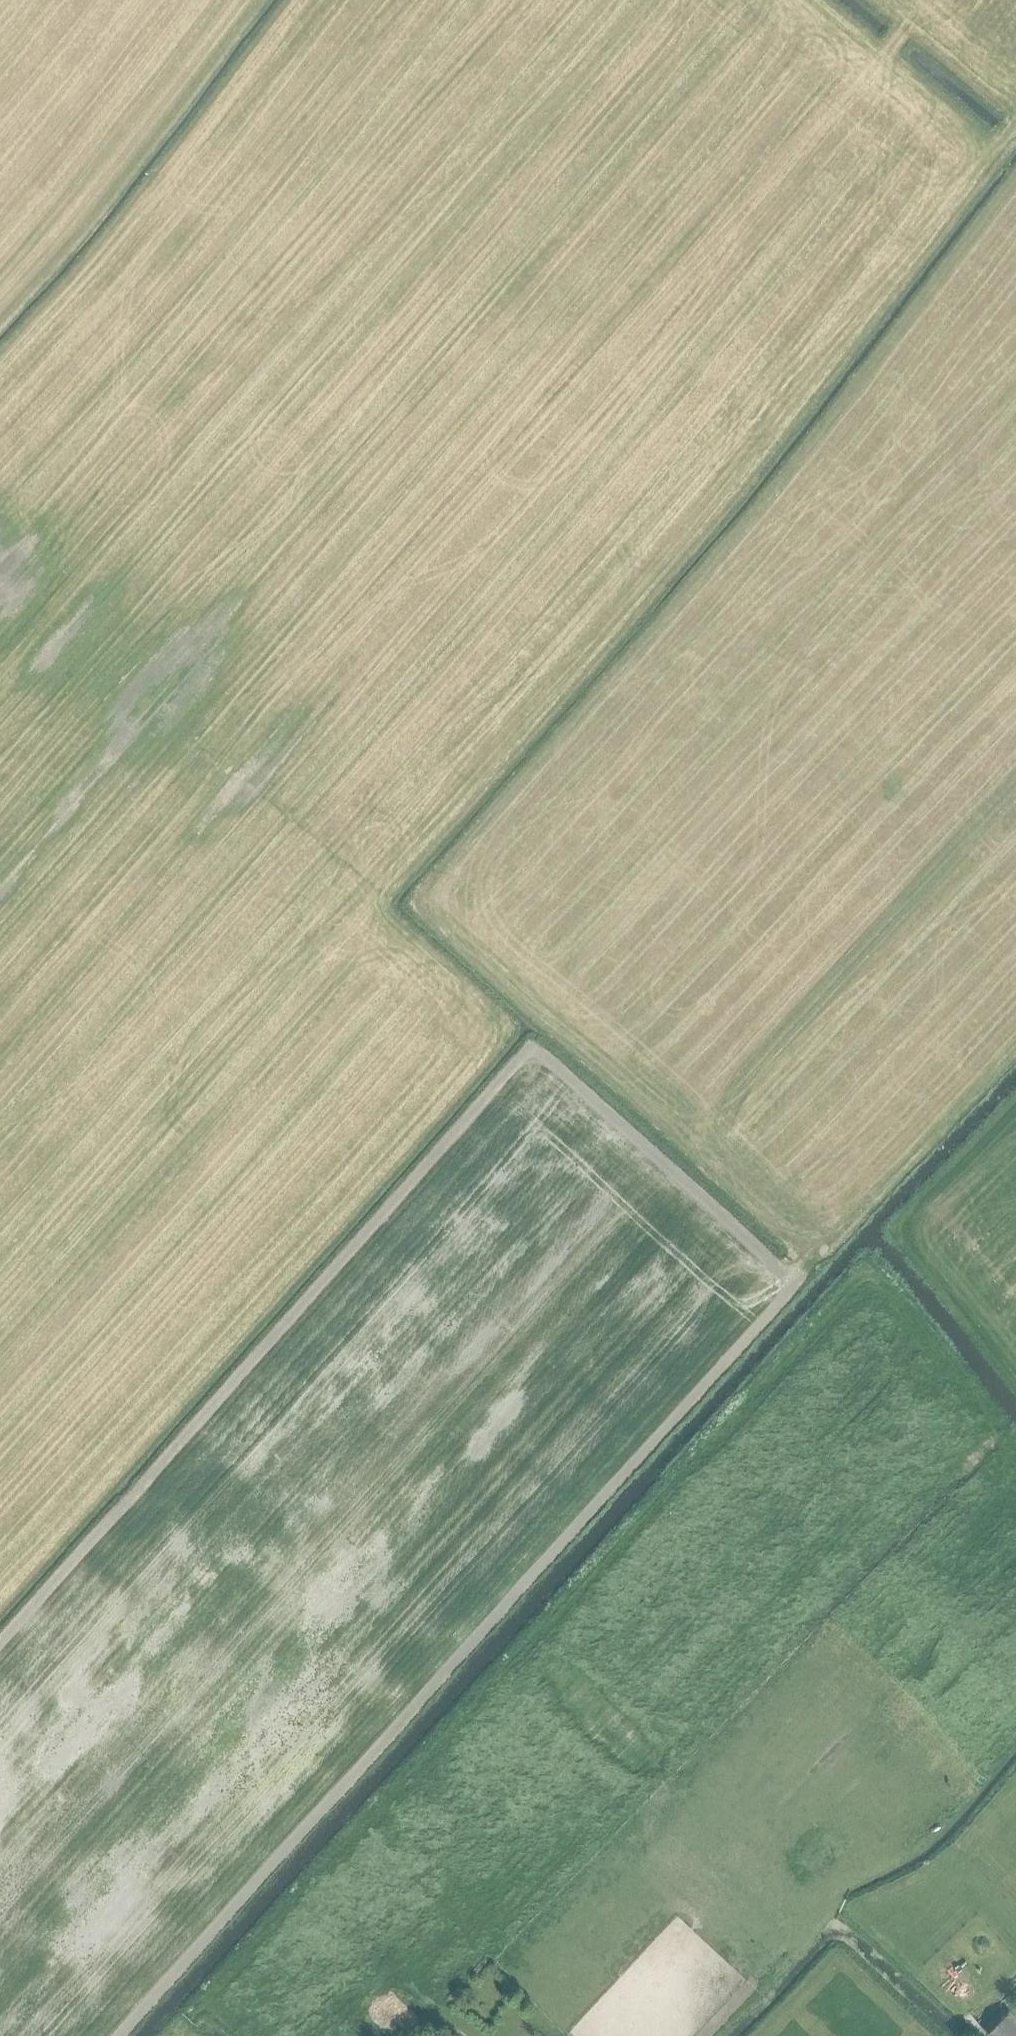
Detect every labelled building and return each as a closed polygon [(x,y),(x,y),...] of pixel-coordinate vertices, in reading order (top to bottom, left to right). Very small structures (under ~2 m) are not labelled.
[(1010,2011),(988,2033),(991,2035),(1015,2035),(1015,2017),(1010,2011)]
